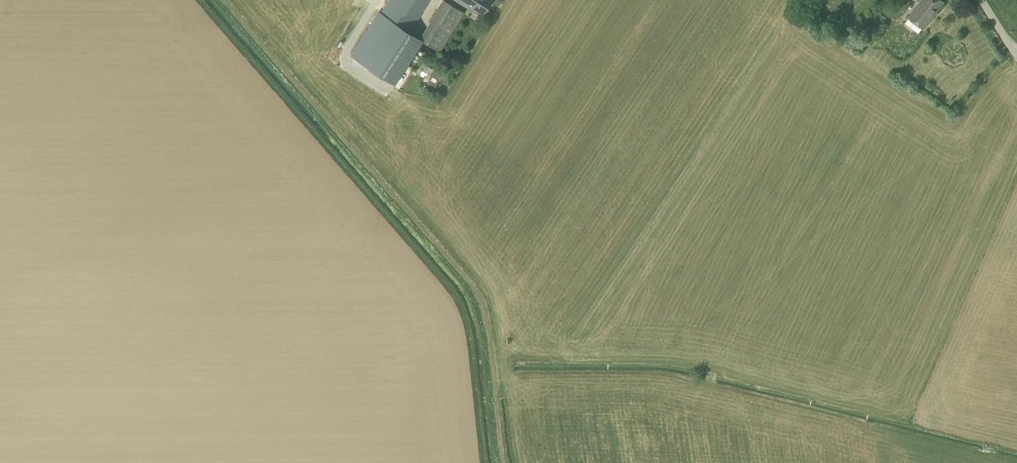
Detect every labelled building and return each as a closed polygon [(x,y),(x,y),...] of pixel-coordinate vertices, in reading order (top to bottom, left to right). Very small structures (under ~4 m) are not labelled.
[(414,24),(429,0),(389,0),(380,13),(409,32),(414,24)] [(464,12),(444,0),(443,0),(419,38),(439,51),(464,12)] [(490,0),(457,0),(465,5),(466,4),(481,14),(490,0)] [(943,2),(941,0),(922,0),(908,17),(923,28),(943,2)] [(380,13),(378,12),(351,54),(392,80),(419,38),(409,32),(380,13)] [(443,75),(424,64),(421,69),(422,70),(419,74),(425,78),(427,74),(432,76),(426,86),(432,90),(438,80),(439,81),(443,75)]
